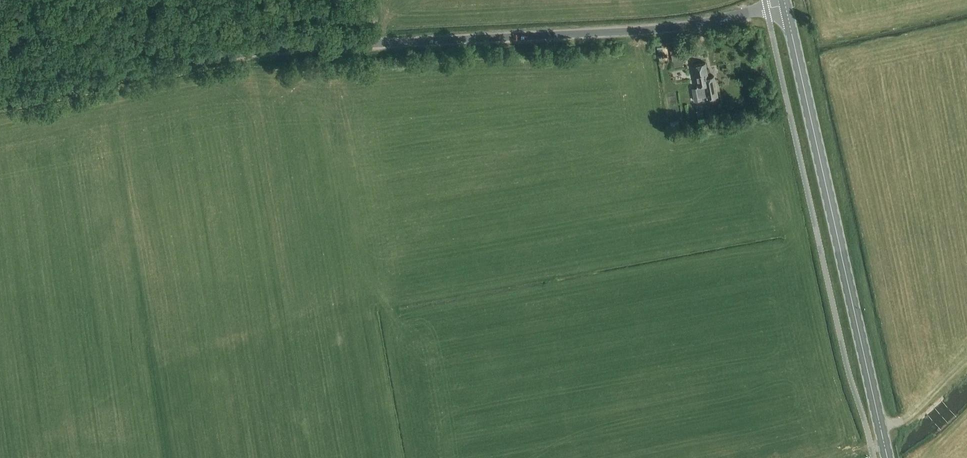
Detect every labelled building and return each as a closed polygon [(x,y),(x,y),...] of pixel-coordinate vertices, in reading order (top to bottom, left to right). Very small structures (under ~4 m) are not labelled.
[(684,65),(682,53),(671,55),(673,67),(684,65)] [(694,66),(698,86),(698,88),(692,90),(695,102),(701,101),(700,96),(707,94),(708,99),(718,97),(713,76),(708,77),(705,64),(694,66)]
